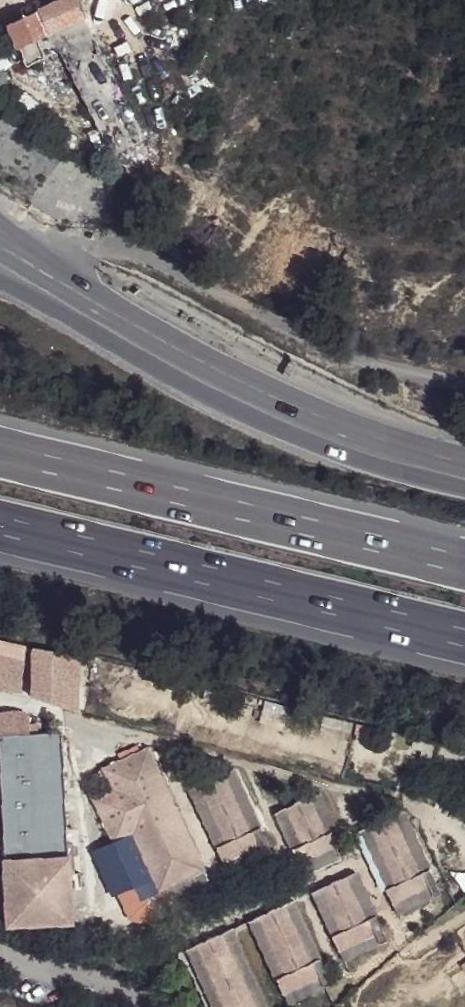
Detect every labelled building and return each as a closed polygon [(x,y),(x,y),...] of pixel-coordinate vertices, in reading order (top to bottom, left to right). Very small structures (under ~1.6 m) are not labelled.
[(7,26),(19,45),(22,62),(30,63),(59,50),(112,167),(151,149),(104,59),(100,52),(74,0),(65,0),(38,9),(7,26)] [(76,701),(77,644),(26,643),(24,700),(76,701)] [(65,735),(2,738),(8,880),(8,897),(10,929),(73,926),(71,878),(69,833),(68,818),(65,735)] [(134,757),(137,763),(153,755),(150,750),(134,757)] [(115,791),(96,800),(117,846),(136,887),(141,885),(150,881),(156,895),(172,888),(207,872),(153,755),(137,763),(134,757),(106,771),(115,791)] [(236,771),(227,775),(254,833),(263,830),(236,771)] [(227,775),(201,787),(228,845),(219,849),(226,864),(263,847),(267,856),(273,853),(263,830),(254,833),(227,775)] [(201,787),(193,790),(219,849),(228,845),(201,787)] [(322,795),(314,799),(331,836),(339,832),(322,795)] [(314,799),(288,810),(305,848),(297,852),(303,865),(339,849),(343,858),(349,855),(339,832),(331,836),(314,799)] [(288,810),(280,814),(297,852),(305,848),(288,810)] [(405,813),(397,817),(423,875),(432,872),(405,813)] [(77,817),(68,818),(69,833),(77,833),(77,817)] [(397,817),(371,829),(398,887),(389,891),(396,906),(432,889),(437,898),(443,895),(432,872),(423,875),(397,817)] [(371,829),(363,832),(389,891),(398,887),(371,829)] [(136,887),(117,846),(101,853),(120,894),(136,887)] [(263,847),(226,864),(230,873),(267,856),(263,847)] [(339,849),(303,865),(307,875),(343,858),(339,849)] [(207,872),(172,888),(177,900),(212,884),(207,872)] [(358,874),(349,878),(370,923),(378,919),(358,874)] [(349,878),(324,890),(344,934),(336,938),(342,952),(378,935),(382,945),(389,942),(378,919),(370,923),(349,878)] [(150,881),(141,885),(148,899),(156,895),(150,881)] [(432,889),(396,906),(400,914),(437,898),(432,889)] [(324,890),(316,893),(336,938),(344,934),(324,890)] [(296,903),(288,906),(314,966),(323,961),(296,903)] [(314,966),(288,906),(262,918),(288,977),(280,981),(286,995),(323,979),(327,988),(333,985),(323,961),(314,966)] [(262,918),(253,922),(280,981),(288,977),(262,918)] [(224,935),(256,1006),(268,1006),(234,931),(224,935)] [(200,946),(228,1006),(256,1006),(224,935),(200,946)] [(378,935),(342,952),(347,961),(382,945),(378,935)] [(190,950),(216,1006),(228,1006),(200,946),(190,950)] [(323,979),(286,995),(290,1005),(327,988),(323,979)]
